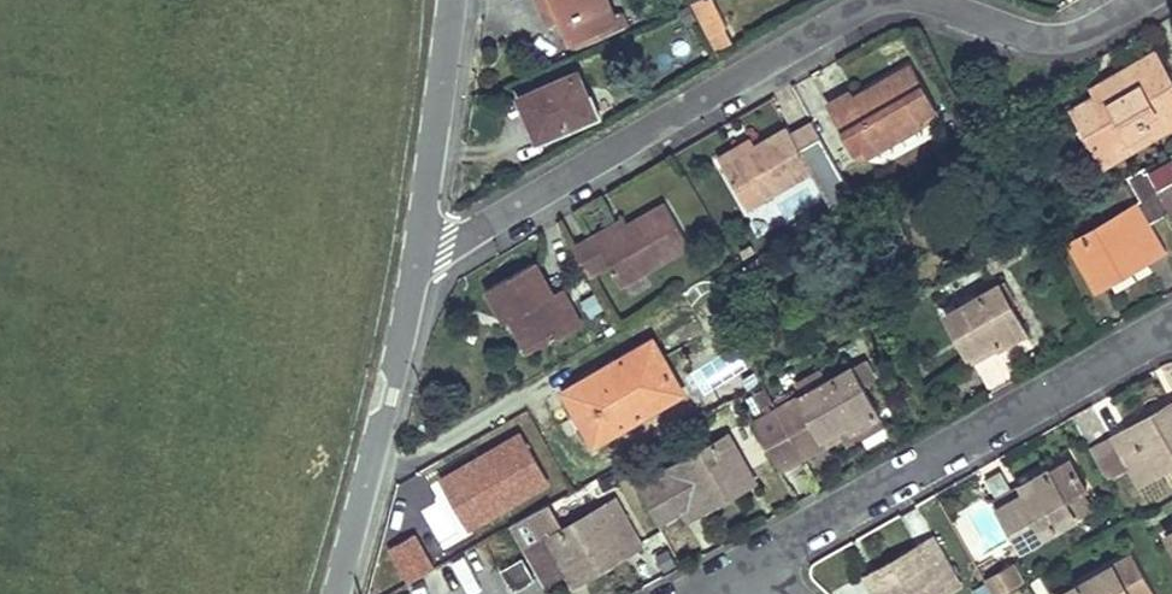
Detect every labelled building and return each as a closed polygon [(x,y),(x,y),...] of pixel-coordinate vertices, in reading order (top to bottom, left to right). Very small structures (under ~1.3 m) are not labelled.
[(549,22),(560,18),(553,0),(540,0),(549,22)] [(560,18),(572,47),(625,25),(619,11),(612,14),(606,0),(553,0),(560,18)] [(736,40),(717,0),(693,0),(692,1),(715,50),(736,40)] [(1156,51),(1139,61),(1155,89),(1171,79),(1156,51)] [(1072,106),(1082,123),(1095,116),(1112,145),(1153,123),(1159,132),(1171,125),(1171,79),(1155,89),(1139,61),(1103,81),(1106,87),(1096,93),(1072,106)] [(850,94),(832,104),(857,149),(866,143),(870,150),(922,122),(919,117),(934,108),(910,66),(853,99),(850,94)] [(579,71),(521,97),(538,138),(597,114),(579,71)] [(1103,81),(1092,87),(1096,93),(1106,87),(1103,81)] [(1095,116),(1082,123),(1105,163),(1159,132),(1153,123),(1112,145),(1095,116)] [(757,146),(724,164),(749,207),(814,171),(811,163),(830,151),(814,123),(794,135),(790,128),(757,146)] [(753,139),(721,159),(724,164),(757,146),(753,139)] [(866,143),(857,149),(861,155),(870,150),(866,143)] [(1128,177),(1155,221),(1171,211),(1171,209),(1148,165),(1128,177)] [(594,233),(573,245),(589,275),(611,263),(623,283),(691,245),(665,202),(628,223),(599,239),(594,233)] [(1138,205),(1072,242),(1097,285),(1148,256),(1150,261),(1167,253),(1147,217),(1146,218),(1138,205)] [(624,217),(594,233),(599,239),(628,223),(624,217)] [(1014,241),(998,250),(1007,263),(1022,254),(1014,241)] [(983,259),(982,259),(991,273),(1007,263),(998,250),(983,259)] [(537,261),(489,288),(507,320),(511,318),(518,313),(537,346),(581,321),(562,288),(553,292),(537,261)] [(992,289),(946,315),(973,362),(990,352),(987,346),(995,341),(999,347),(1024,332),(1009,305),(1002,308),(992,289)] [(518,313),(511,318),(529,351),(537,346),(518,313)] [(654,341),(567,390),(596,442),(683,393),(654,341)] [(845,372),(798,399),(825,446),(842,437),(838,430),(847,425),(851,431),(878,416),(862,387),(856,390),(845,372)] [(1091,447),(1107,475),(1130,463),(1141,482),(1171,465),(1171,408),(1131,431),(1127,427),(1091,447)] [(752,479),(726,436),(638,485),(659,521),(679,510),(687,523),(703,514),(701,511),(752,479)] [(1025,492),(1000,507),(1024,549),(1075,520),(1065,503),(1086,490),(1070,461),(1049,474),(1047,471),(1021,486),(1025,492)] [(1021,486),(996,499),(1000,507),(1025,492),(1021,486)] [(1086,490),(1065,503),(1075,520),(1096,509),(1086,490)] [(618,495),(563,525),(551,502),(513,523),(546,585),(567,573),(574,586),(646,547),(618,495)] [(878,593),(944,593),(959,585),(947,564),(950,563),(934,535),(923,541),(926,546),(902,560),(897,549),(879,558),(882,564),(867,571),(871,577),(869,578),(878,593)] [(1067,591),(1068,593),(1153,593),(1132,556),(1113,566),(1067,591)] [(523,558),(502,569),(513,589),(533,578),(523,558)] [(983,574),(990,593),(993,593),(1024,583),(1017,563),(983,574)]
